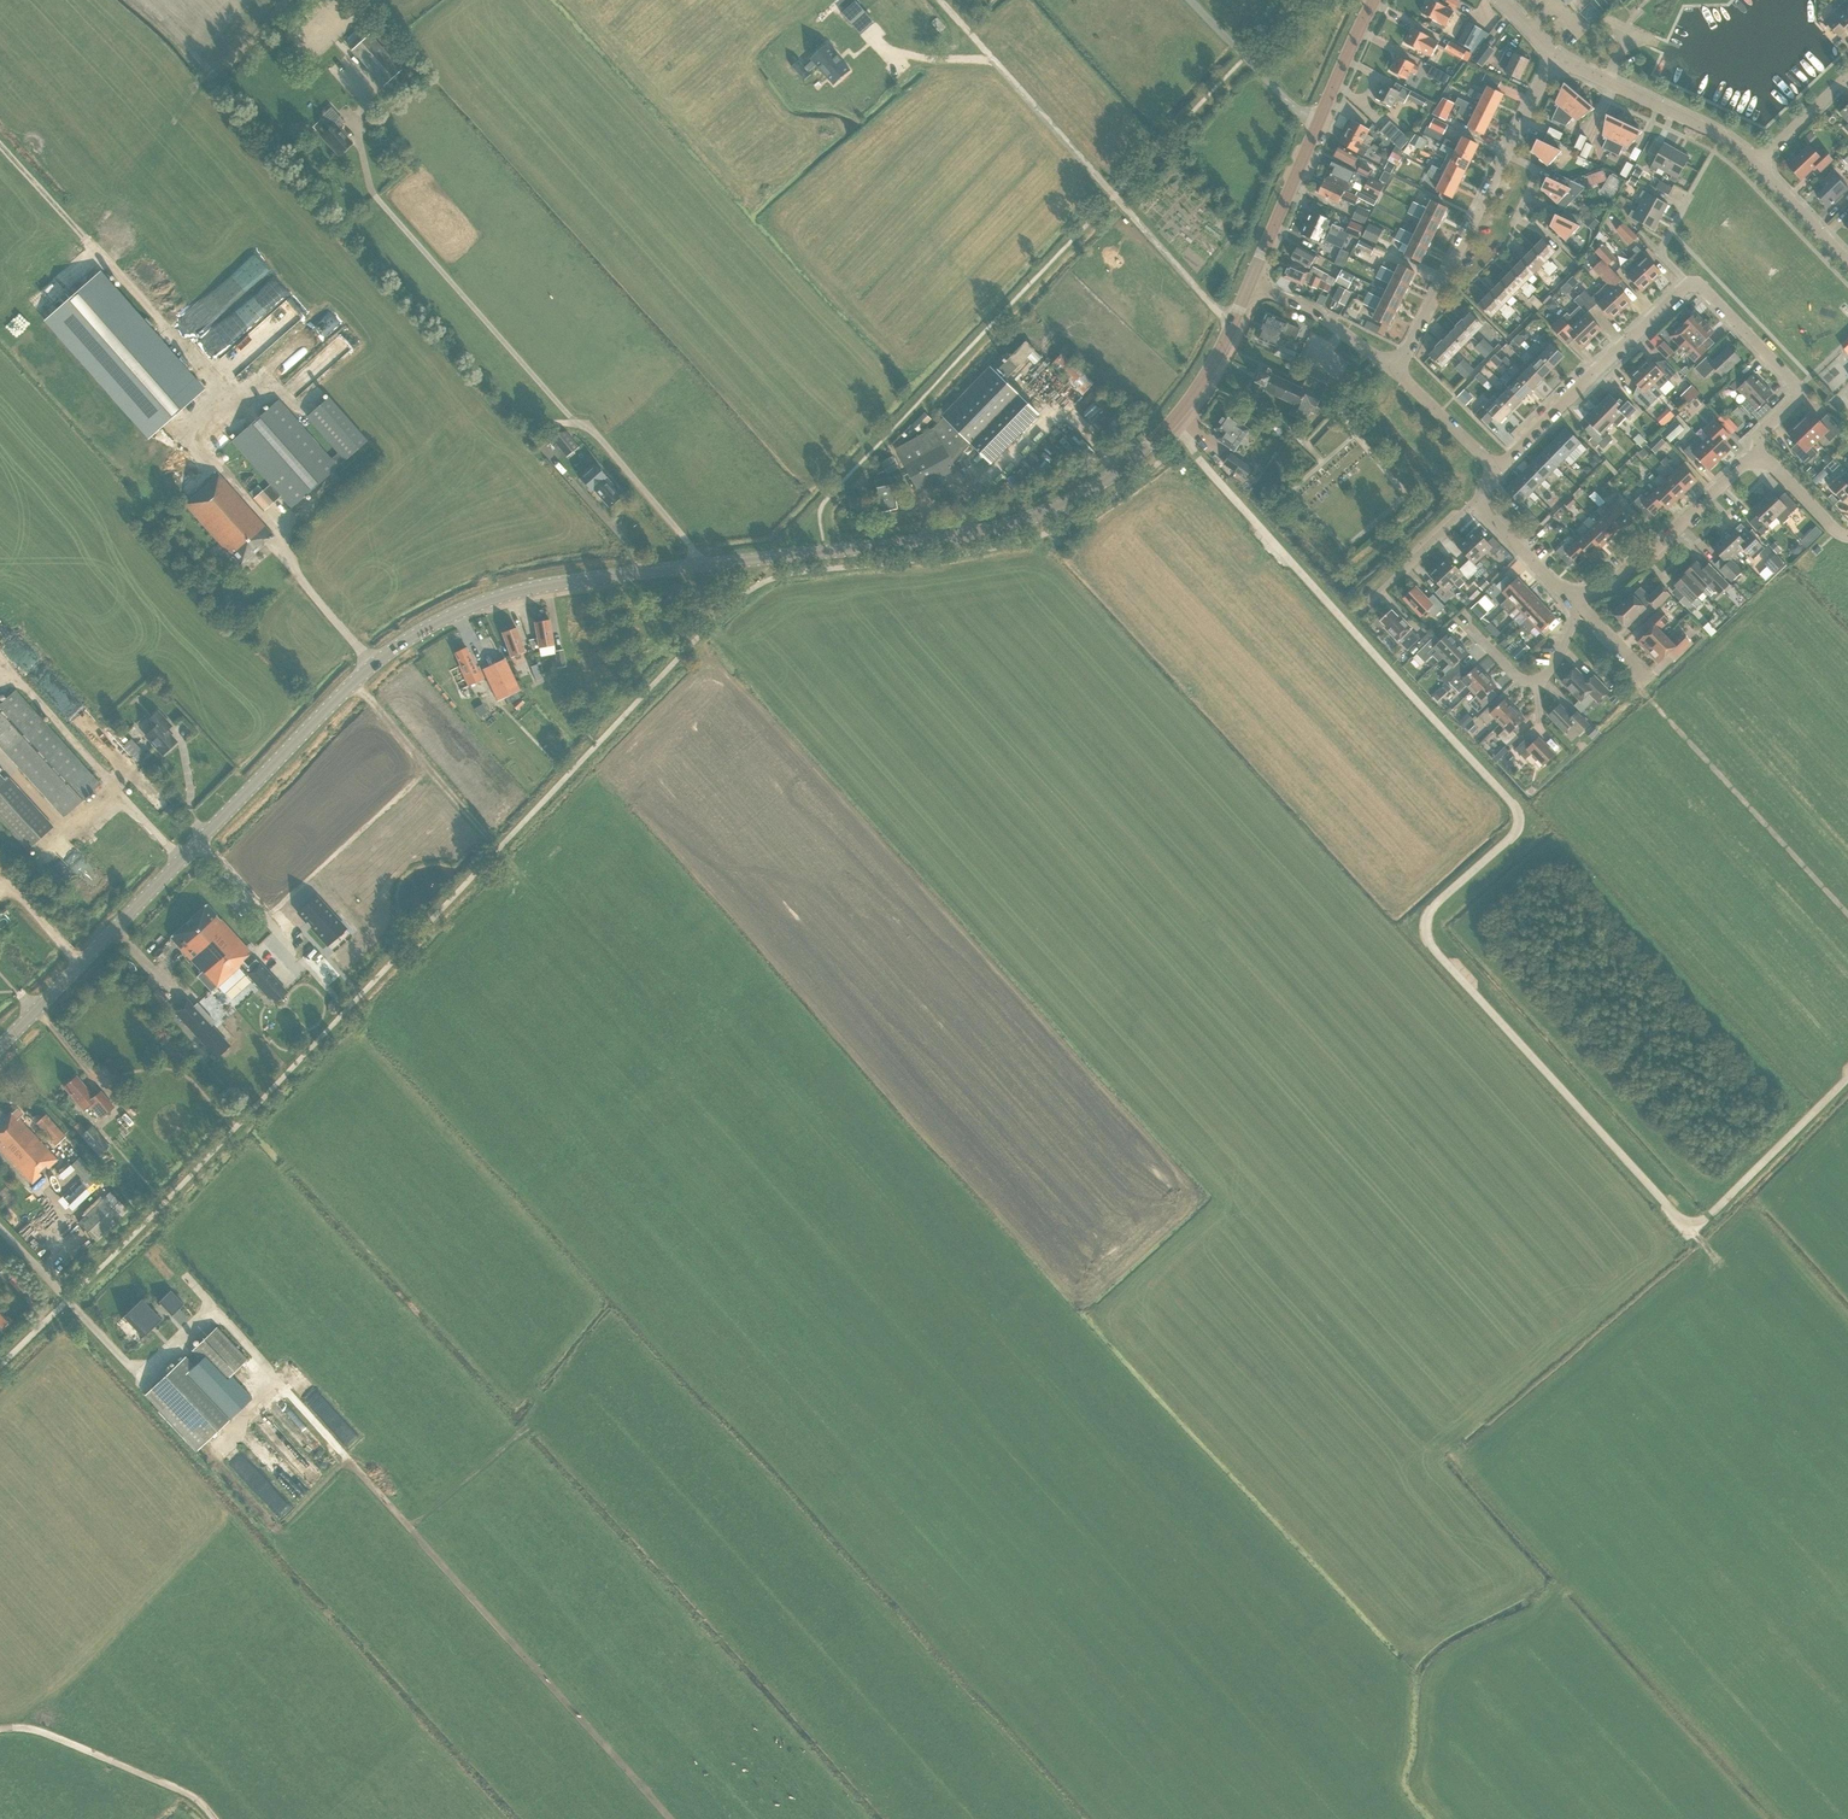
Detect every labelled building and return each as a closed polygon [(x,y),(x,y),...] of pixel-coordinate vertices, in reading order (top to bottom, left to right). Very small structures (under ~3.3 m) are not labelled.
[(777,10),(784,2),(781,0),(764,0),(777,10)] [(1446,8),(1433,0),(1429,0),(1426,6),(1425,5),(1422,10),(1423,11),(1422,13),(1445,27),(1453,12),(1446,8)] [(1847,14),(1847,0),(1845,0),(1839,5),(1844,10),(1847,14)] [(851,24),(865,11),(856,1),(841,13),(851,24)] [(1844,10),(1839,5),(1834,11),(1834,13),(1825,21),(1839,36),(1846,29),(1847,32),(1847,14),(1844,10)] [(1470,50),(1482,29),(1469,22),(1458,42),(1470,50)] [(1437,41),(1413,28),(1405,43),(1429,56),(1437,41)] [(402,70),(369,33),(350,51),(383,87),(402,70)] [(1467,50),(1450,41),(1445,50),(1462,59),(1467,50)] [(1495,50),(1484,42),(1472,59),(1482,67),(1495,50)] [(827,46),(810,61),(811,62),(811,61),(834,87),(833,87),(834,88),(851,73),(850,72),(827,47),(828,47),(827,46)] [(1505,52),(1500,63),(1508,67),(1505,72),(1519,79),(1529,60),(1515,54),(1516,53),(1511,50),(1509,50),(1507,51),(1505,52)] [(1414,65),(1414,64),(1398,56),(1390,70),(1406,79),(1411,71),(1416,74),(1419,68),(1414,65)] [(1449,74),(1433,66),(1428,74),(1444,83),(1449,74)] [(1501,80),(1486,73),(1482,81),(1498,88),(1501,80)] [(1453,80),(1450,90),(1460,92),(1463,83),(1453,80)] [(1399,92),(1383,83),(1375,98),(1391,107),(1396,98),(1401,101),(1405,95),(1399,92)] [(1551,119),(1558,123),(1565,112),(1579,96),(1564,83),(1555,103),(1558,105),(1551,119)] [(1467,93),(1497,108),(1503,95),(1487,87),(1483,95),(1479,93),(1479,92),(1470,88),(1467,93)] [(1427,99),(1411,90),(1406,99),(1423,107),(1422,109),(1427,112),(1431,102),(1427,100),(1427,99)] [(1497,108),(1467,93),(1467,94),(1476,99),(1476,98),(1481,100),(1477,108),(1464,101),(1461,106),(1490,121),(1497,108)] [(1594,109),(1579,96),(1565,112),(1558,123),(1565,126),(1572,118),(1576,121),(1594,109)] [(1455,103),(1443,97),(1432,114),(1446,121),(1455,103)] [(1490,121),(1461,106),(1458,112),(1471,119),(1468,126),(1484,134),(1490,121)] [(331,107),(319,118),(329,129),(321,136),(338,156),(352,143),(338,128),(344,121),(331,107)] [(1602,148),(1610,152),(1624,123),(1606,114),(1602,136),(1606,138),(1602,148)] [(1448,125),(1433,118),(1428,128),(1443,135),(1448,125)] [(1352,121),(1346,132),(1370,145),(1374,138),(1367,134),(1369,130),(1352,121)] [(1410,139),(1390,121),(1381,131),(1401,149),(1410,139)] [(1453,121),(1449,130),(1458,134),(1462,125),(1453,121)] [(1642,132),(1624,123),(1610,152),(1618,156),(1623,146),(1627,148),(1642,132)] [(1563,133),(1550,127),(1546,134),(1559,140),(1563,133)] [(1425,135),(1418,130),(1411,141),(1418,146),(1425,135)] [(1364,156),(1370,145),(1346,132),(1340,143),(1364,156)] [(1574,147),(1581,150),(1587,137),(1580,134),(1574,147)] [(1561,142),(1546,135),(1542,142),(1537,139),(1531,151),(1547,166),(1561,151),(1557,149),(1561,142)] [(1442,144),(1472,158),(1478,145),(1462,137),(1458,145),(1445,138),(1442,144)] [(1586,142),(1580,155),(1586,158),(1593,145),(1586,142)] [(1658,168),(1665,171),(1677,150),(1664,143),(1650,168),(1656,172),(1658,168)] [(1372,144),(1368,152),(1387,160),(1391,152),(1372,144)] [(1472,158),(1442,144),(1439,149),(1449,154),(1453,156),(1449,163),(1465,171),(1472,158)] [(1368,176),(1375,180),(1378,174),(1370,170),(1371,169),(1361,164),(1355,162),(1359,155),(1340,146),(1335,156),(1352,166),(1351,168),(1368,176)] [(1791,164),(1803,177),(1815,165),(1820,171),(1832,160),(1823,151),(1818,156),(1809,147),(1791,164)] [(1393,155),(1402,161),(1406,153),(1397,148),(1393,155)] [(1839,156),(1846,164),(1847,163),(1847,148),(1839,156)] [(1690,157),(1677,150),(1665,171),(1671,175),(1669,179),(1676,182),(1690,157)] [(1375,180),(1368,176),(1351,168),(1334,160),(1325,179),(1343,187),(1347,189),(1351,190),(1353,186),(1351,186),(1353,181),(1364,187),(1362,192),(1377,199),(1384,185),(1375,180)] [(1626,178),(1633,165),(1627,162),(1620,174),(1626,178)] [(1465,171),(1449,163),(1445,171),(1432,164),(1429,170),(1459,184),(1465,171)] [(1459,184),(1429,170),(1426,175),(1440,182),(1436,190),(1452,198),(1459,184)] [(1606,180),(1603,170),(1587,175),(1590,185),(1606,180)] [(1379,181),(1385,184),(1390,175),(1384,172),(1379,181)] [(1847,189),(1832,172),(1820,184),(1825,189),(1817,196),(1828,207),(1847,189)] [(1555,173),(1552,180),(1546,177),(1541,189),(1557,204),(1561,208),(1564,209),(1585,187),(1570,180),(1555,173)] [(1610,175),(1600,191),(1612,199),(1622,182),(1610,175)] [(1318,193),(1339,203),(1341,199),(1355,206),(1359,197),(1324,181),(1318,193)] [(1668,195),(1673,187),(1660,181),(1656,188),(1668,195)] [(1643,199),(1639,205),(1661,217),(1668,204),(1643,190),(1639,197),(1643,199)] [(1414,202),(1411,207),(1440,222),(1447,208),(1431,201),(1427,207),(1423,205),(1422,206),(1414,202)] [(1654,230),(1661,217),(1639,205),(1636,212),(1632,210),(1628,216),(1654,230)] [(1370,211),(1358,206),(1352,219),(1364,224),(1370,211)] [(1440,222),(1411,207),(1408,213),(1421,220),(1418,227),(1433,235),(1440,222)] [(1576,224),(1579,217),(1564,210),(1561,217),(1555,214),(1549,226),(1565,241),(1580,226),(1576,224)] [(1595,211),(1590,218),(1597,224),(1603,217),(1595,211)] [(1325,232),(1337,237),(1339,230),(1331,226),(1331,227),(1328,225),(1330,220),(1311,212),(1306,223),(1325,231),(1325,232)] [(1345,232),(1349,234),(1358,238),(1363,226),(1350,221),(1345,232)] [(1638,237),(1623,222),(1615,230),(1630,245),(1638,237)] [(1325,231),(1306,223),(1301,234),(1320,242),(1321,241),(1325,243),(1326,241),(1343,248),(1349,234),(1345,232),(1339,230),(1337,237),(1325,232),(1325,231)] [(1382,230),(1369,223),(1362,237),(1376,243),(1382,230)] [(1433,235),(1418,227),(1414,234),(1410,232),(1409,232),(1401,228),(1398,234),(1427,248),(1433,235)] [(1427,248),(1398,234),(1395,239),(1404,244),(1408,246),(1404,254),(1420,262),(1427,248)] [(1375,247),(1359,239),(1356,247),(1371,255),(1375,247)] [(1532,250),(1545,262),(1554,272),(1558,267),(1552,261),(1551,262),(1548,259),(1555,252),(1542,239),(1532,250)] [(1603,244),(1595,252),(1602,259),(1608,265),(1615,258),(1603,244)] [(1316,256),(1298,246),(1291,258),(1309,268),(1313,262),(1316,263),(1319,257),(1316,256)] [(249,266),(263,274),(271,257),(257,250),(249,266)] [(1545,262),(1532,250),(1521,261),(1534,273),(1542,266),(1545,269),(1544,270),(1550,276),(1554,272),(1545,262)] [(1630,258),(1651,282),(1661,272),(1641,251),(1638,254),(1636,252),(1630,258)] [(1630,258),(1629,259),(1620,268),(1641,291),(1651,282),(1630,258)] [(1601,288),(1621,310),(1631,301),(1617,285),(1622,280),(1608,265),(1602,259),(1592,268),(1606,283),(1601,288)] [(1534,273),(1521,261),(1510,272),(1533,293),(1537,289),(1531,283),(1529,284),(1526,281),(1534,273)] [(1316,268),(1328,273),(1331,268),(1318,262),(1316,268)] [(1587,263),(1577,271),(1585,281),(1595,273),(1587,263)] [(1332,285),(1310,272),(1309,273),(1289,264),(1283,277),(1302,285),(1305,280),(1309,282),(1308,284),(1317,288),(1321,280),(1332,285)] [(1379,271),(1392,278),(1408,286),(1415,273),(1399,265),(1395,273),(1391,271),(1391,270),(1382,266),(1379,271)] [(1310,272),(1334,285),(1338,274),(1330,270),(1329,274),(1312,267),(1310,272)] [(1355,276),(1342,269),(1335,282),(1348,289),(1355,276)] [(1392,278),(1379,271),(1376,277),(1386,282),(1390,283),(1386,291),(1402,299),(1408,286),(1392,278)] [(1533,293),(1510,272),(1500,283),(1513,295),(1520,287),(1523,290),(1522,292),(1528,298),(1533,293)] [(164,349),(97,273),(45,319),(149,436),(202,390),(165,348),(164,349)] [(1331,285),(1322,281),(1320,287),(1328,290),(1331,285)] [(1513,295),(1500,283),(1489,294),(1511,315),(1516,311),(1509,305),(1508,306),(1505,303),(1513,295)] [(1344,305),(1350,294),(1339,288),(1333,300),(1344,305)] [(1606,294),(1601,288),(1591,297),(1585,290),(1579,295),(1591,308),(1596,303),(1611,319),(1621,310),(1606,294)] [(1538,289),(1531,296),(1541,306),(1548,299),(1538,289)] [(279,338),(310,308),(294,291),(263,321),(279,338)] [(1402,299),(1386,291),(1382,299),(1378,298),(1378,297),(1369,293),(1366,298),(1395,313),(1402,299)] [(1511,315),(1489,294),(1478,305),(1491,317),(1499,309),(1502,312),(1501,314),(1507,320),(1511,315)] [(1317,302),(1322,305),(1326,297),(1321,295),(1317,302)] [(1591,308),(1579,295),(1574,300),(1579,306),(1570,315),(1576,322),(1591,338),(1601,329),(1586,313),(1591,308)] [(1395,313),(1366,298),(1363,304),(1372,308),(1373,308),(1377,310),(1373,318),(1388,326),(1395,313)] [(332,307),(253,378),(265,390),(344,320),(332,307)] [(1591,338),(1576,322),(1570,315),(1567,312),(1551,327),(1565,341),(1570,336),(1581,347),(1591,338)] [(1680,346),(1705,322),(1695,312),(1670,336),(1680,346)] [(1460,324),(1472,336),(1483,326),(1470,313),(1460,324)] [(1287,322),(1268,314),(1263,326),(1282,334),(1296,340),(1301,328),(1287,323),(1287,322)] [(1714,332),(1705,322),(1680,346),(1695,361),(1707,350),(1701,344),(1714,332)] [(1472,336),(1460,324),(1450,334),(1462,346),(1472,336)] [(1281,338),(1282,334),(1263,326),(1258,338),(1277,346),(1284,349),(1287,341),(1281,338)] [(1528,330),(1520,333),(1524,343),(1532,340),(1528,330)] [(333,365),(354,346),(352,344),(360,338),(353,331),(341,342),(337,338),(321,352),(333,365)] [(1462,346),(1450,334),(1439,344),(1452,357),(1462,346)] [(1483,339),(1480,343),(1490,353),(1494,349),(1483,339)] [(940,422),(965,450),(971,444),(992,464),(1040,415),(1005,381),(1036,349),(1027,340),(1006,361),(1000,356),(942,415),(944,417),(940,422)] [(1531,346),(1553,368),(1564,357),(1551,344),(1543,352),(1540,349),(1541,348),(1535,342),(1531,346)] [(1490,353),(1480,343),(1475,347),(1486,358),(1490,353)] [(1656,349),(1665,359),(1672,353),(1662,343),(1656,349)] [(1452,357),(1439,344),(1429,355),(1442,367),(1452,357)] [(1286,350),(1284,349),(1277,346),(1274,354),(1293,361),(1296,354),(1286,350)] [(1543,379),(1553,368),(1531,346),(1527,351),(1533,356),(1534,355),(1537,358),(1529,366),(1543,379)] [(1740,359),(1728,347),(1713,361),(1708,356),(1695,368),(1704,378),(1715,368),(1722,376),(1740,359)] [(1052,365),(1083,395),(1095,383),(1064,353),(1052,365)] [(1639,368),(1659,389),(1665,383),(1677,372),(1666,361),(1661,366),(1660,365),(1656,366),(1649,358),(1639,368)] [(1464,359),(1459,363),(1470,374),(1474,369),(1464,359)] [(1470,374),(1459,363),(1455,368),(1465,378),(1470,374)] [(1532,390),(1543,379),(1529,366),(1522,374),(1519,371),(1520,370),(1514,364),(1510,368),(1532,390)] [(1265,395),(1268,394),(1269,393),(1294,404),(1290,414),(1306,421),(1311,411),(1318,415),(1321,409),(1317,407),(1329,382),(1309,373),(1302,387),(1277,376),(1277,375),(1276,371),(1266,367),(1263,368),(1261,372),(1256,382),(1254,387),(1255,390),(1265,395)] [(1532,390),(1510,368),(1506,372),(1511,378),(1505,385),(1521,401),(1528,394),(1529,396),(1534,392),(1532,390)] [(1659,389),(1639,368),(1629,377),(1640,388),(1632,396),(1645,410),(1663,393),(1659,389)] [(1738,389),(1747,398),(1763,383),(1753,373),(1748,378),(1743,373),(1730,385),(1735,391),(1738,389)] [(1348,377),(1343,382),(1350,389),(1355,383),(1348,377)] [(1696,381),(1685,391),(1693,399),(1704,389),(1696,381)] [(1763,383),(1747,398),(1741,404),(1757,421),(1771,408),(1765,401),(1773,393),(1763,383)] [(1521,401),(1505,385),(1498,392),(1492,386),(1488,390),(1511,412),(1521,401)] [(1338,390),(1332,397),(1337,402),(1344,395),(1338,390)] [(1500,423),(1511,412),(1488,390),(1484,394),(1489,399),(1476,413),(1487,424),(1494,417),(1500,423)] [(1463,400),(1468,396),(1463,391),(1459,396),(1463,400)] [(1696,399),(1702,405),(1709,399),(1703,392),(1696,399)] [(1609,394),(1597,407),(1613,423),(1617,427),(1626,418),(1627,419),(1637,409),(1620,393),(1614,399),(1609,394)] [(1097,397),(1090,408),(1098,413),(1105,402),(1097,397)] [(331,458),(337,466),(367,441),(329,398),(307,416),(338,452),(331,458)] [(269,484),(261,492),(272,504),(280,496),(290,508),(337,466),(331,458),(279,400),(232,441),(269,484)] [(1673,404),(1661,414),(1668,421),(1679,411),(1673,404)] [(867,405),(863,411),(869,416),(874,410),(867,405)] [(1590,424),(1584,430),(1599,444),(1603,449),(1612,439),(1608,435),(1605,431),(1613,423),(1597,407),(1585,419),(1590,424)] [(1811,412),(1800,423),(1816,441),(1823,435),(1829,441),(1841,430),(1827,415),(1820,421),(1811,412)] [(1738,428),(1723,413),(1717,419),(1731,434),(1738,428)] [(1228,423),(1222,419),(1215,429),(1221,433),(1217,438),(1235,451),(1247,434),(1237,427),(1238,425),(1231,419),(1228,423)] [(1684,429),(1675,419),(1661,433),(1670,442),(1684,429)] [(1709,436),(1703,442),(1720,459),(1730,449),(1725,443),(1731,437),(1714,419),(1703,430),(1704,431),(1709,436)] [(965,450),(940,422),(933,429),(896,449),(919,490),(957,470),(953,462),(965,450)] [(1810,447),(1816,441),(1800,423),(1788,434),(1797,443),(1791,449),(1806,464),(1817,454),(1810,447)] [(1566,428),(1554,440),(1569,455),(1577,447),(1583,453),(1587,449),(1566,428)] [(1646,441),(1651,437),(1643,429),(1638,434),(1646,441)] [(1070,435),(1089,455),(1094,450),(1074,430),(1070,435)] [(567,457),(578,447),(565,431),(557,433),(551,437),(567,457)] [(1666,442),(1658,434),(1647,445),(1655,453),(1666,442)] [(1575,461),(1569,455),(1554,440),(1542,452),(1557,467),(1565,459),(1571,465),(1575,461)] [(1709,469),(1720,459),(1703,442),(1692,452),(1709,469)] [(1563,473),(1557,467),(1542,452),(1530,465),(1545,480),(1553,472),(1559,477),(1563,473)] [(1233,454),(1226,463),(1245,477),(1252,467),(1233,454)] [(1656,465),(1663,466),(1664,455),(1657,454),(1656,465)] [(967,465),(973,477),(978,474),(972,462),(967,465)] [(595,464),(579,478),(590,491),(593,489),(609,507),(619,498),(610,487),(613,485),(606,477),(595,464)] [(1669,464),(1666,468),(1687,490),(1697,480),(1682,464),(1676,471),(1669,464)] [(1551,485),(1545,480),(1530,465),(1518,477),(1533,492),(1541,484),(1547,489),(1551,485)] [(1659,474),(1656,477),(1677,499),(1687,490),(1666,468),(1665,468),(1672,474),(1666,480),(1659,474)] [(263,543),(272,535),(218,475),(184,505),(228,553),(229,551),(241,565),(264,544),(263,543)] [(875,480),(881,512),(898,508),(891,477),(875,480)] [(1539,497),(1533,492),(1518,477),(1506,489),(1521,504),(1529,496),(1535,502),(1539,497)] [(1658,487),(1652,494),(1662,504),(1667,509),(1677,499),(1656,477),(1652,481),(1658,487)] [(1845,483),(1839,477),(1829,487),(1840,499),(1841,499),(1840,498),(1846,492),(1847,494),(1847,481),(1845,483)] [(1772,490),(1761,501),(1776,517),(1782,524),(1789,517),(1787,516),(1792,511),(1798,506),(1785,492),(1779,497),(1772,490)] [(1595,491),(1589,496),(1599,507),(1621,529),(1631,519),(1616,504),(1609,510),(1603,503),(1605,502),(1595,491)] [(264,510),(272,504),(261,492),(254,498),(264,510)] [(1656,510),(1662,504),(1652,494),(1646,499),(1641,494),(1632,503),(1645,517),(1650,512),(1654,515),(1658,511),(1656,510)] [(1584,518),(1591,512),(1577,495),(1569,501),(1584,518)] [(1757,514),(1750,521),(1762,534),(1769,527),(1767,525),(1776,517),(1761,501),(1752,509),(1757,514)] [(1610,539),(1621,529),(1599,507),(1596,511),(1602,517),(1595,523),(1610,539)] [(1528,509),(1521,515),(1534,528),(1541,521),(1528,509)] [(1556,527),(1549,520),(1537,532),(1544,539),(1556,527)] [(1600,548),(1610,539),(1595,523),(1589,529),(1583,523),(1579,526),(1600,548)] [(1590,558),(1600,548),(1579,526),(1575,530),(1582,536),(1575,543),(1586,553),(1590,558)] [(1816,527),(1801,541),(1807,546),(1821,532),(1816,527)] [(1722,538),(1736,553),(1742,548),(1753,559),(1764,548),(1751,534),(1744,541),(1732,528),(1722,538)] [(1488,542),(1476,529),(1466,538),(1484,556),(1489,550),(1494,555),(1503,547),(1493,537),(1488,542)] [(1477,578),(1486,570),(1482,566),(1488,560),(1484,556),(1466,538),(1457,547),(1469,559),(1464,564),(1477,578)] [(1731,559),(1736,553),(1722,538),(1712,547),(1725,561),(1719,567),(1732,581),(1742,571),(1731,559)] [(1420,542),(1412,548),(1415,553),(1424,546),(1420,542)] [(1580,559),(1586,553),(1575,543),(1570,548),(1565,543),(1555,551),(1569,566),(1574,561),(1577,564),(1581,560),(1580,559)] [(1783,564),(1774,554),(1765,563),(1773,573),(1783,564)] [(1459,569),(1447,557),(1438,566),(1455,584),(1460,578),(1469,587),(1477,578),(1464,564),(1459,569)] [(1686,574),(1702,590),(1708,584),(1718,594),(1728,584),(1712,567),(1706,572),(1696,562),(1685,573),(1686,574)] [(1445,602),(1454,594),(1449,589),(1455,584),(1438,566),(1429,575),(1441,587),(1435,592),(1445,602)] [(1703,591),(1702,590),(1686,574),(1675,585),(1685,595),(1680,600),(1691,612),(1702,602),(1697,597),(1703,591)] [(1500,604),(1504,609),(1527,587),(1517,577),(1512,582),(1506,575),(1496,585),(1502,592),(1507,597),(1500,604)] [(1489,583),(1483,577),(1476,585),(1482,591),(1489,583)] [(1641,587),(1632,595),(1632,594),(1613,613),(1626,626),(1645,607),(1649,602),(1655,608),(1670,595),(1660,585),(1649,595),(1641,587)] [(1428,599),(1416,587),(1404,598),(1421,617),(1428,610),(1435,616),(1445,606),(1433,594),(1428,599)] [(1537,597),(1527,587),(1504,609),(1508,613),(1516,606),(1521,612),(1537,597)] [(1735,611),(1741,605),(1730,594),(1724,600),(1735,611)] [(1462,600),(1466,604),(1471,600),(1466,596),(1462,600)] [(1546,607),(1537,597),(1521,612),(1526,617),(1519,624),(1523,629),(1546,607)] [(1489,611),(1478,600),(1470,608),(1480,619),(1489,611)] [(1556,617),(1546,607),(1523,629),(1527,633),(1535,626),(1540,632),(1556,617)] [(1398,642),(1400,640),(1408,647),(1418,637),(1411,629),(1412,628),(1400,615),(1398,617),(1391,609),(1380,620),(1386,626),(1384,627),(1398,642)] [(1638,642),(1648,652),(1665,635),(1659,629),(1669,620),(1658,610),(1644,624),(1650,630),(1638,642)] [(1560,623),(1556,619),(1546,629),(1550,633),(1560,623)] [(549,620),(534,622),(538,648),(554,645),(549,620)] [(1490,622),(1485,627),(1490,632),(1495,627),(1490,622)] [(501,633),(510,657),(525,651),(516,627),(501,633)] [(8,645),(38,677),(40,676),(58,696),(71,685),(52,664),(52,665),(21,632),(8,645)] [(1438,661),(1443,656),(1458,642),(1448,632),(1436,644),(1431,639),(1416,652),(1425,661),(1432,654),(1438,661)] [(1432,636),(1428,632),(1421,638),(1425,643),(1432,636)] [(1671,641),(1665,635),(1648,652),(1658,662),(1670,651),(1676,657),(1690,643),(1680,632),(1671,641)] [(1458,642),(1443,656),(1449,663),(1441,670),(1445,674),(1440,678),(1445,683),(1460,670),(1455,664),(1468,652),(1458,642)] [(1528,650),(1523,643),(1511,654),(1517,660),(1528,650)] [(459,666),(468,686),(483,678),(479,670),(477,671),(466,647),(454,653),(460,665),(459,666)] [(566,666),(563,649),(554,651),(557,668),(566,666)] [(504,660),(482,670),(497,701),(518,690),(504,660)] [(542,677),(537,664),(530,666),(535,680),(542,677)] [(1471,690),(1487,675),(1477,665),(1465,677),(1461,672),(1450,683),(1459,692),(1466,685),(1471,690)] [(1588,681),(1576,668),(1562,682),(1580,701),(1589,693),(1598,702),(1609,691),(1594,675),(1588,681)] [(1487,675),(1471,690),(1476,695),(1469,703),(1478,712),(1489,701),(1485,697),(1496,686),(1487,675)] [(1448,692),(1442,686),(1433,696),(1438,701),(1448,692)] [(100,784),(15,691),(1,704),(0,703),(0,747),(63,816),(100,784)] [(1500,723),(1515,708),(1505,698),(1494,710),(1489,705),(1478,716),(1487,725),(1495,718),(1500,723)] [(1580,734),(1589,724),(1577,711),(1571,717),(1559,704),(1548,714),(1565,731),(1571,725),(1580,734)] [(479,716),(487,712),(483,706),(476,710),(479,716)] [(1515,708),(1500,723),(1505,728),(1497,735),(1506,745),(1517,734),(1513,730),(1525,719),(1515,708)] [(163,754),(176,742),(164,729),(170,723),(158,710),(147,720),(154,727),(145,735),(163,754)] [(1472,719),(1467,714),(1462,719),(1467,724),(1472,719)] [(1586,732),(1592,738),(1597,733),(1591,726),(1586,732)] [(1544,764),(1554,754),(1538,737),(1533,742),(1528,736),(1515,749),(1525,759),(1532,752),(1544,764)] [(134,772),(148,790),(157,782),(143,764),(134,772)] [(0,774),(0,820),(27,850),(53,826),(9,778),(6,781),(0,774)] [(60,866),(70,861),(65,851),(56,855),(60,866)] [(66,866),(73,875),(80,869),(73,861),(66,866)] [(345,929),(316,896),(301,910),(298,913),(306,922),(309,919),(314,924),(311,927),(328,945),(328,944),(345,929)] [(188,920),(235,971),(239,967),(265,995),(277,1002),(288,992),(259,961),(251,969),(243,960),(251,953),(207,904),(188,920)] [(216,988),(235,971),(188,920),(170,937),(216,988)] [(319,952),(313,957),(318,962),(323,957),(319,952)] [(235,990),(239,999),(252,993),(248,984),(235,990)] [(174,994),(170,998),(178,1007),(182,1002),(174,994)] [(244,1040),(238,1045),(244,1053),(251,1048),(244,1040)] [(96,1099),(76,1076),(64,1086),(77,1102),(80,1100),(86,1108),(89,1105),(100,1118),(114,1107),(103,1093),(96,1099)] [(32,1183),(41,1175),(40,1173),(47,1167),(48,1168),(58,1160),(50,1151),(28,1128),(32,1124),(17,1108),(6,1118),(0,1111),(0,1149),(32,1183)] [(36,1123),(56,1145),(66,1136),(46,1114),(36,1123)] [(98,1155),(108,1147),(90,1127),(81,1135),(98,1155)] [(97,1241),(121,1217),(103,1198),(78,1222),(97,1241)] [(171,1290),(158,1301),(172,1315),(184,1304),(171,1290)] [(123,1317),(142,1337),(162,1319),(142,1298),(121,1319),(123,1317)] [(247,1359),(217,1327),(192,1351),(201,1360),(195,1366),(186,1357),(145,1395),(197,1449),(252,1398),(230,1375),(247,1359)] [(286,1364),(299,1378),(307,1370),(294,1356),(286,1364)] [(325,1408),(332,1400),(307,1377),(300,1384),(325,1408)] [(258,1475),(255,1477),(282,1506),(292,1497),(261,1465),(254,1471),(258,1475)]
